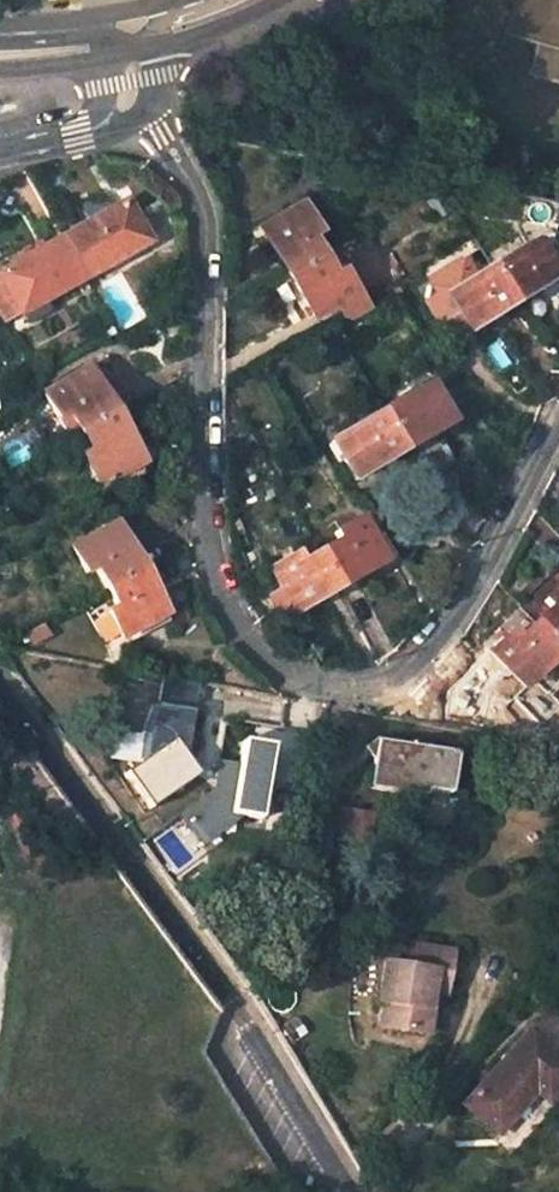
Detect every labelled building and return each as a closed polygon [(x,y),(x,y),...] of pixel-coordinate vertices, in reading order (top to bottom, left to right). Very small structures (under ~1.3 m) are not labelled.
[(485,96),(471,91),(460,125),(558,156),(558,0),(514,0),(485,96)] [(300,202),(260,230),(288,270),(322,248),(309,231),(317,226),(300,202)] [(147,245),(126,205),(61,242),(83,282),(147,245)] [(83,282),(61,242),(0,276),(0,278),(22,316),(83,282)] [(536,243),(531,247),(540,262),(546,258),(536,243)] [(514,306),(558,279),(546,258),(540,262),(531,247),(492,270),(514,306)] [(288,270),(317,312),(336,298),(347,314),(369,301),(341,260),(334,265),(322,248),(288,270)] [(471,333),(514,306),(492,270),(455,293),(465,309),(458,313),(471,333)] [(438,298),(451,318),(458,313),(465,309),(455,293),(453,290),(438,298)] [(66,417),(77,435),(112,415),(86,371),(43,397),(58,422),(66,417)] [(429,385),(382,412),(404,450),(451,423),(429,385)] [(404,450),(382,412),(333,440),(355,478),(404,450)] [(112,415),(77,435),(88,454),(80,458),(96,484),(138,458),(112,415)] [(336,591),(384,564),(359,522),(334,537),(337,545),(317,557),(336,591)] [(90,571),(100,590),(138,570),(114,525),(68,549),(82,575),(90,571)] [(296,559),(270,574),(294,616),(336,591),(317,557),(301,567),(296,559)] [(163,616),(138,570),(100,590),(110,610),(102,615),(117,642),(163,616)] [(550,609),(536,623),(558,646),(558,587),(543,603),(550,609)] [(515,664),(534,683),(558,657),(558,646),(536,623),(518,641),(511,634),(491,655),(508,671),(515,664)] [(515,664),(508,671),(528,689),(534,683),(515,664)] [(183,756),(196,683),(163,677),(157,709),(151,708),(139,736),(147,738),(143,760),(123,774),(149,810),(197,776),(183,756)] [(249,724),(246,739),(283,746),(286,731),(249,724)] [(258,819),(272,745),(242,740),(237,767),(216,763),(212,788),(178,812),(196,837),(229,814),(258,819)] [(428,790),(451,795),(459,755),(379,742),(367,747),(375,759),(370,788),(426,798),(428,790)] [(368,847),(372,814),(342,809),(336,842),(368,847)] [(442,996),(452,998),(461,949),(416,940),(411,961),(386,956),(378,1000),(388,1003),(384,1025),(434,1035),(442,996)] [(558,1063),(558,1029),(549,1019),(532,1038),(558,1063)] [(460,1105),(492,1135),(529,1098),(541,1110),(558,1092),(558,1063),(532,1038),(527,1034),(460,1105)]
